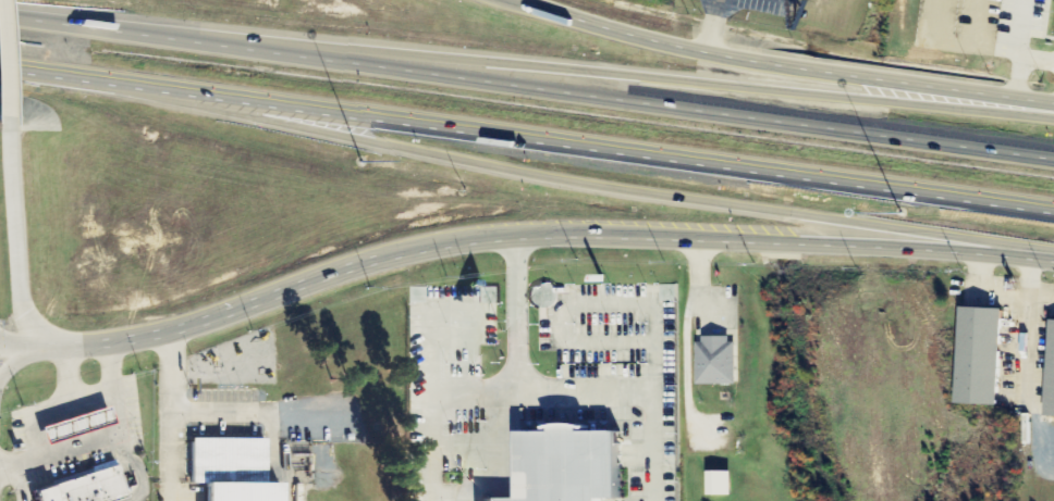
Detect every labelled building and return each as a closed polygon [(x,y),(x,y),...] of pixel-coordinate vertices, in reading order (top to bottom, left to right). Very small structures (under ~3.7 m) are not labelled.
[(967,306),(961,402),(1003,404),(1007,309),(967,306)] [(706,337),(706,343),(699,343),(699,386),(739,386),(739,343),(734,343),(734,337),(706,337)] [(54,427),(60,444),(126,423),(121,405),(54,427)] [(626,434),(628,500),(608,500),(526,500),(525,435),(626,434)] [(203,488),(215,488),(215,500),(287,500),(287,489),(278,489),(278,439),(203,439),(203,488)] [(138,496),(127,464),(64,486),(70,500),(122,500),(138,496)] [(714,472),(713,496),(737,496),(738,472),(714,472)] [(47,500),(70,500),(64,486),(45,492),(47,500)]
